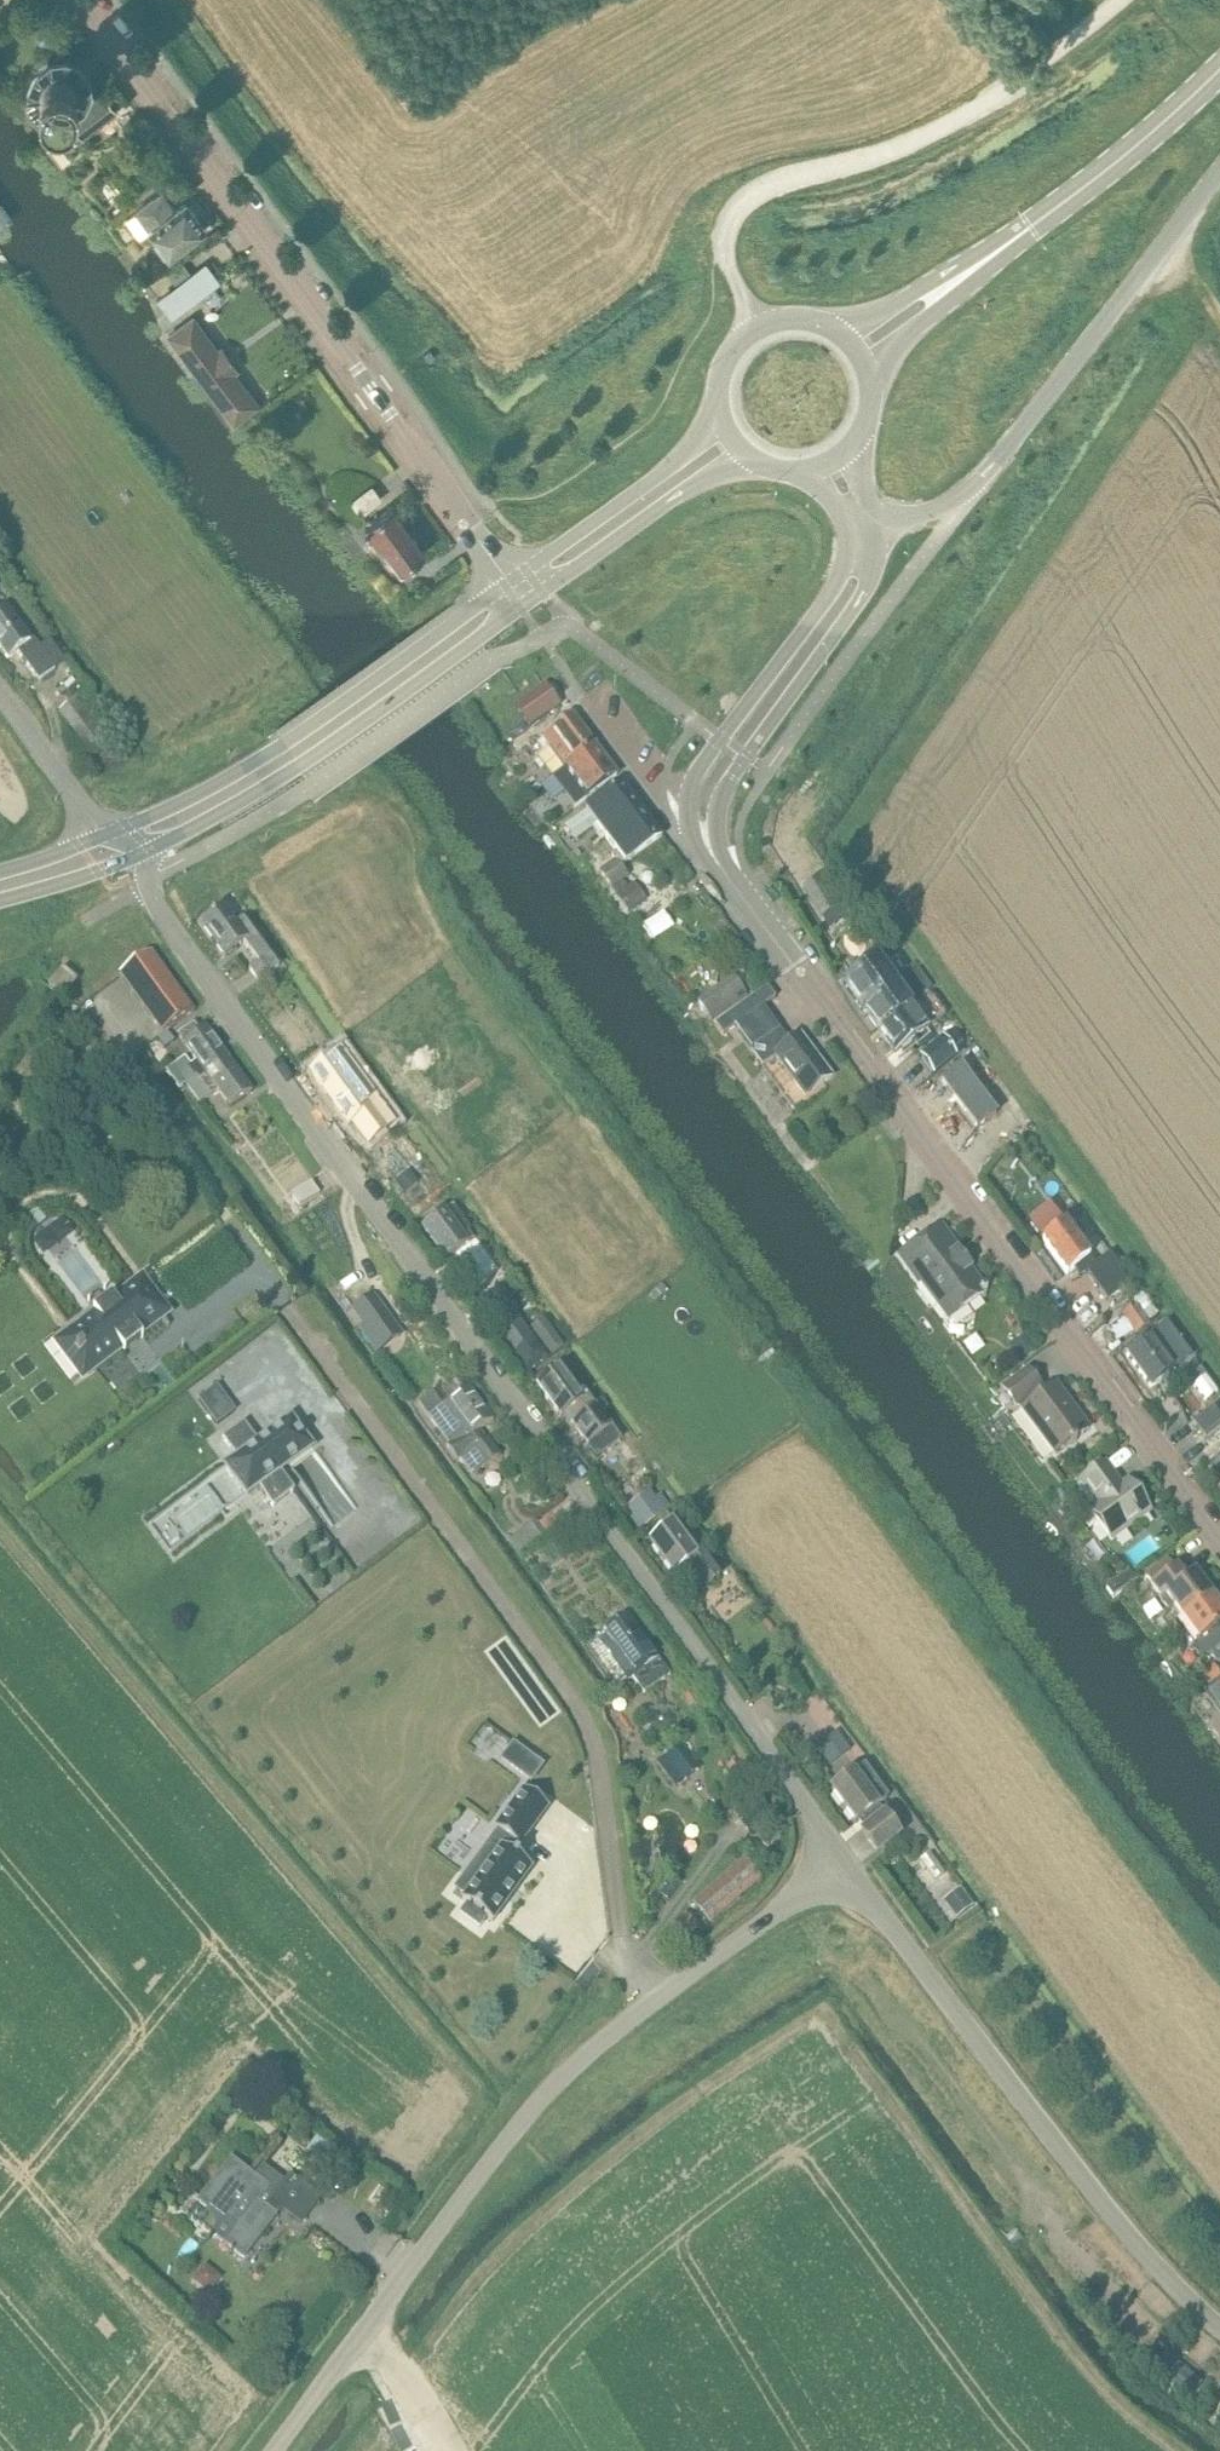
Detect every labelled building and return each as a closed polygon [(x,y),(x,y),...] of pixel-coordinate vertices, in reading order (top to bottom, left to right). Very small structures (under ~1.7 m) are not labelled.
[(27,84),(27,91),(29,96),(32,101),(41,111),(52,115),(55,116),(64,115),(75,110),(84,102),(86,98),(88,89),(88,82),(88,78),(86,72),(82,67),(80,64),(74,59),(62,55),(58,54),(51,55),(45,57),(41,60),(32,68),(29,74),(28,78),(27,84)] [(83,137),(104,122),(119,111),(106,93),(69,117),(83,137)] [(162,191),(127,217),(140,235),(149,229),(168,256),(206,228),(186,201),(175,209),(162,191)] [(181,259),(165,271),(175,284),(191,272),(181,259)] [(207,265),(172,292),(183,307),(184,309),(220,283),(214,275),(207,265)] [(188,323),(170,336),(231,418),(233,420),(235,424),(238,422),(245,418),(261,405),(196,317),(188,323)] [(436,355),(430,349),(423,354),(429,361),(436,355)] [(375,540),(375,541),(402,577),(411,569),(407,563),(425,549),(392,504),(365,523),(376,539),(375,540)] [(0,613),(0,646),(8,658),(18,651),(38,680),(56,667),(40,645),(32,634),(27,637),(6,609),(0,613)] [(516,709),(515,709),(529,727),(559,704),(558,703),(545,686),(516,709)] [(112,742),(79,696),(59,710),(93,756),(112,742)] [(549,749),(538,757),(553,777),(553,778),(556,776),(557,775),(564,769),(595,746),(574,716),(542,740),(549,749)] [(494,735),(489,745),(502,752),(507,743),(494,735)] [(557,775),(556,776),(567,790),(575,784),(586,799),(618,776),(596,746),(595,746),(564,769),(557,775)] [(617,852),(611,856),(615,861),(599,874),(611,890),(613,889),(629,913),(647,901),(634,884),(628,888),(623,881),(629,877),(619,864),(623,861),(625,864),(662,836),(623,784),(565,827),(576,842),(597,826),(617,852)] [(804,887),(820,915),(836,906),(819,878),(804,887)] [(200,924),(223,956),(224,957),(242,944),(256,963),(249,968),(259,981),(279,967),(243,918),(236,923),(224,906),(200,924)] [(119,976),(162,1035),(168,1031),(194,1012),(152,953),(119,976)] [(855,974),(844,982),(864,1010),(880,1031),(880,1032),(913,1008),(913,1007),(910,1004),(926,993),(929,990),(915,972),(905,979),(896,985),(877,958),(855,974)] [(61,969),(47,988),(63,1000),(77,981),(61,969)] [(737,980),(704,1005),(714,1019),(748,994),(737,980)] [(767,988),(715,1027),(723,1037),(775,998),(767,988)] [(913,1008),(880,1032),(895,1053),(902,1048),(906,1052),(916,1044),(916,1043),(919,1041),(915,1037),(925,1029),(947,1015),(932,994),(913,1008)] [(194,1024),(178,1036),(185,1045),(188,1050),(187,1050),(196,1061),(191,1065),(186,1069),(178,1074),(183,1080),(186,1085),(188,1087),(228,1058),(207,1029),(200,1034),(194,1024)] [(162,1035),(158,1038),(165,1048),(175,1041),(168,1031),(162,1035)] [(779,1031),(751,1052),(763,1067),(775,1058),(804,1098),(832,1077),(801,1036),(789,1044),(779,1031)] [(916,1043),(916,1044),(921,1051),(935,1042),(930,1035),(930,1034),(928,1035),(919,1041),(916,1043)] [(943,1041),(920,1058),(931,1073),(933,1076),(956,1059),(954,1056),(943,1041)] [(340,1048),(309,1072),(349,1126),(352,1123),(368,1145),(397,1125),(340,1048)] [(228,1058),(188,1087),(200,1104),(218,1091),(230,1106),(251,1090),(228,1058)] [(942,1082),(976,1128),(978,1131),(997,1116),(961,1068),(942,1082)] [(408,1172),(395,1182),(404,1193),(416,1183),(408,1172)] [(299,1210),(316,1199),(320,1196),(311,1183),(291,1197),(299,1210)] [(1044,1207),(1027,1220),(1043,1240),(1068,1273),(1074,1269),(1079,1276),(1086,1272),(1108,1300),(1128,1285),(1107,1256),(1095,1265),(1089,1257),(1076,1239),(1082,1234),(1073,1223),(1067,1227),(1065,1224),(1049,1203),(1044,1207)] [(453,1206),(422,1227),(446,1260),(472,1240),(467,1233),(471,1231),(453,1206)] [(35,1210),(28,1216),(37,1226),(44,1220),(35,1210)] [(987,1292),(967,1264),(940,1228),(899,1257),(918,1284),(921,1282),(948,1320),(987,1292)] [(134,1281),(53,1342),(83,1382),(164,1321),(134,1281)] [(374,1294),(351,1310),(379,1351),(402,1335),(374,1294)] [(1123,1314),(1137,1334),(1152,1323),(1138,1304),(1123,1314)] [(563,1346),(544,1318),(531,1327),(550,1355),(563,1346)] [(1148,1338),(1127,1353),(1151,1386),(1163,1377),(1172,1371),(1185,1361),(1161,1328),(1148,1338)] [(1025,1338),(1009,1350),(1021,1365),(1036,1353),(1025,1338)] [(572,1424),(575,1429),(588,1446),(611,1429),(595,1407),(596,1407),(588,1395),(582,1400),(559,1369),(537,1384),(561,1417),(567,1413),(574,1423),(572,1424)] [(1002,1389),(1016,1408),(1041,1389),(1028,1370),(1002,1389)] [(1054,1456),(1089,1430),(1056,1385),(1021,1411),(1054,1456)] [(459,1461),(472,1477),(498,1457),(478,1432),(494,1419),(469,1387),(447,1404),(443,1407),(428,1418),(448,1445),(446,1447),(457,1462),(459,1461)] [(1193,1423),(1206,1439),(1219,1429),(1219,1417),(1213,1408),(1193,1423)] [(245,1423),(223,1439),(237,1458),(225,1467),(247,1497),(260,1488),(272,1505),(294,1490),(281,1472),(313,1448),(291,1419),(259,1442),(245,1423)] [(1088,1510),(1099,1525),(1111,1541),(1150,1512),(1127,1481),(1121,1485),(1105,1464),(1080,1482),(1096,1504),(1088,1510)] [(1212,1471),(1219,1481),(1219,1464),(1212,1471)] [(1067,1485),(1052,1495),(1059,1506),(1075,1496),(1067,1485)] [(637,1513),(632,1517),(641,1529),(661,1514),(654,1504),(650,1499),(635,1510),(637,1513)] [(703,1593),(709,1588),(713,1592),(722,1586),(719,1581),(700,1555),(705,1551),(697,1542),(696,1543),(690,1534),(683,1539),(672,1524),(650,1541),(674,1574),(683,1567),(703,1593)] [(1168,1559),(1145,1575),(1152,1585),(1150,1587),(1150,1588),(1158,1599),(1168,1612),(1173,1608),(1181,1619),(1212,1596),(1195,1572),(1185,1579),(1177,1567),(1175,1569),(1168,1559)] [(1112,1584),(1108,1587),(1111,1591),(1116,1597),(1118,1595),(1119,1595),(1126,1589),(1118,1579),(1112,1584)] [(1189,1630),(1197,1641),(1192,1645),(1202,1658),(1210,1652),(1219,1665),(1219,1664),(1219,1632),(1218,1629),(1219,1627),(1219,1606),(1212,1596),(1181,1619),(1174,1624),(1181,1635),(1189,1630)] [(596,1637),(587,1644),(618,1688),(627,1681),(632,1677),(643,1693),(664,1678),(658,1670),(664,1666),(658,1658),(627,1615),(596,1637)] [(1213,1683),(1219,1678),(1219,1673),(1215,1665),(1200,1676),(1208,1687),(1213,1683)] [(690,1689),(681,1694),(692,1711),(700,1705),(690,1689)] [(841,1735),(819,1752),(829,1765),(851,1748),(841,1735)] [(804,1741),(797,1747),(802,1755),(810,1749),(804,1741)] [(512,1743),(499,1761),(532,1784),(544,1766),(512,1743)] [(666,1757),(683,1781),(699,1769),(682,1746),(666,1757)] [(737,1759),(727,1767),(742,1786),(752,1778),(737,1759)] [(855,1823),(858,1821),(864,1829),(861,1831),(877,1853),(900,1837),(884,1815),(885,1814),(879,1805),(888,1798),(863,1766),(831,1790),(855,1823)] [(470,1901),(463,1911),(481,1924),(488,1915),(492,1919),(530,1869),(510,1854),(517,1843),(520,1846),(548,1809),(524,1790),(496,1827),(500,1830),(467,1874),(475,1880),(464,1896),(463,1896),(470,1901)] [(745,1857),(692,1902),(709,1923),(763,1878),(745,1857)] [(965,1894),(947,1907),(956,1919),(973,1907),(965,1894)] [(258,2087),(245,2078),(234,2093),(247,2103),(258,2087)] [(337,2153),(317,2137),(305,2152),(326,2168),(337,2153)] [(198,2202),(221,2219),(215,2227),(217,2240),(225,2245),(244,2260),(277,2216),(276,2216),(281,2209),(301,2224),(320,2199),(289,2175),(284,2181),(263,2165),(254,2177),(230,2159),(198,2202)] [(1207,2417),(1219,2425),(1219,2397),(1207,2417)]
